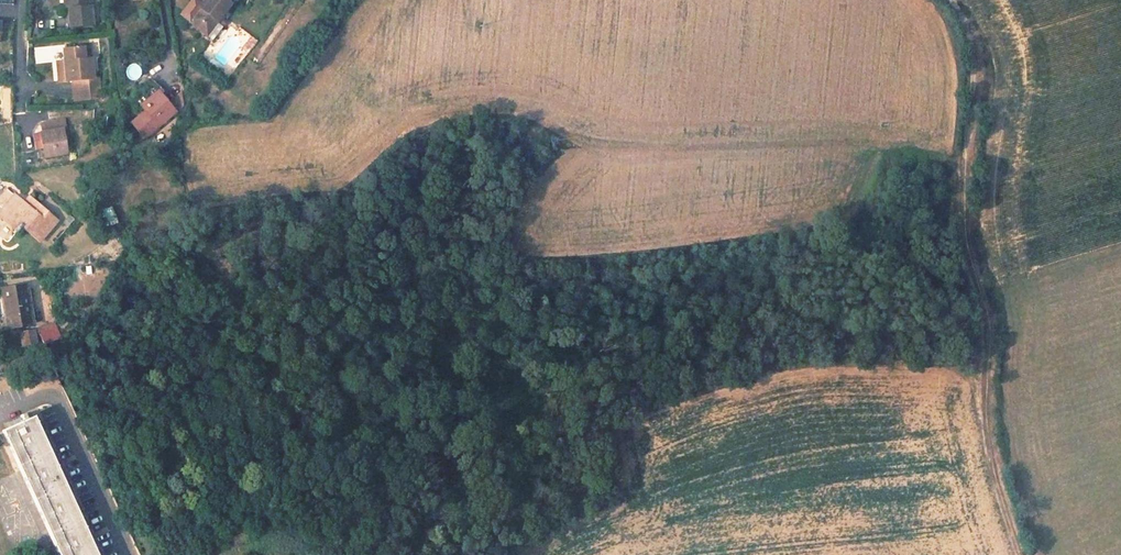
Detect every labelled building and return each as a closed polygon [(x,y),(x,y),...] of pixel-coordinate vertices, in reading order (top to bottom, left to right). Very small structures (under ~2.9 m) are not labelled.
[(69,25),(91,23),(89,0),(67,0),(69,25)] [(190,19),(209,32),(234,3),(230,0),(205,0),(190,19)] [(56,71),(57,84),(70,82),(73,102),(95,99),(94,90),(97,89),(96,79),(91,80),(89,60),(82,61),(81,49),(62,51),(63,63),(64,70),(56,71)] [(144,137),(176,113),(170,104),(163,95),(147,107),(149,109),(132,122),(144,137)] [(176,113),(182,108),(179,97),(170,104),(176,113)] [(63,131),(62,122),(55,124),(57,132),(61,131),(63,131)] [(40,127),(44,147),(42,150),(44,159),(66,154),(61,131),(57,132),(55,124),(40,127)] [(33,137),(35,150),(42,150),(44,147),(42,136),(33,137)] [(0,201),(0,209),(3,211),(8,216),(3,221),(17,233),(22,229),(36,239),(40,242),(43,238),(57,222),(33,201),(27,208),(23,204),(9,192),(0,201)] [(27,208),(33,201),(29,198),(23,204),(27,208)] [(33,324),(26,284),(2,288),(7,328),(33,324)] [(54,325),(38,332),(43,344),(60,336),(54,325)] [(17,330),(18,346),(35,345),(34,329),(17,330)] [(0,428),(0,444),(51,554),(91,554),(28,416),(0,428)]
